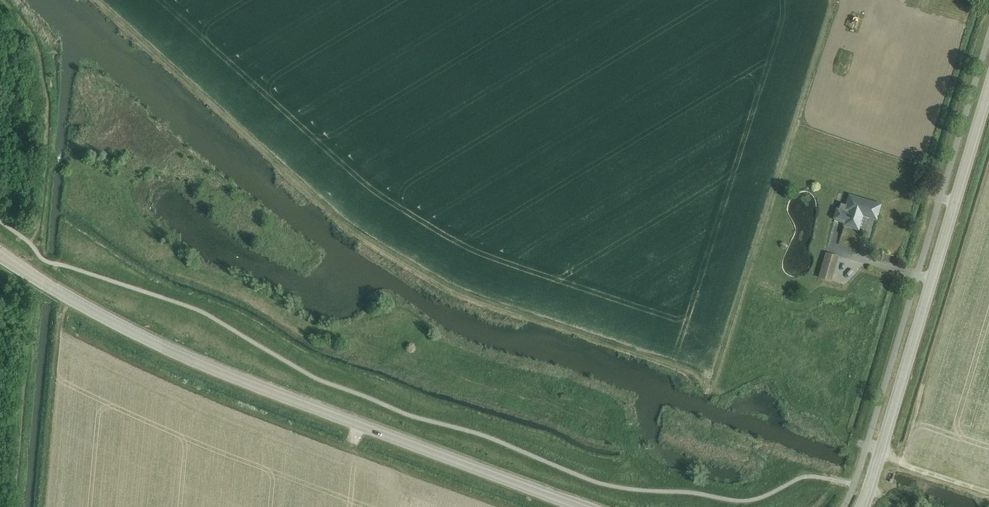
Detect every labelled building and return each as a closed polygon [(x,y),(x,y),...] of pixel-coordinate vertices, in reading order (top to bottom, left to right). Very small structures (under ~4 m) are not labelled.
[(840,224),(845,225),(858,229),(863,214),(876,218),(880,205),(850,196),(848,205),(841,203),(839,209),(838,209),(834,222),(840,224)] [(826,253),(819,277),(831,281),(833,275),(831,274),(834,262),(837,263),(838,257),(826,253)]
